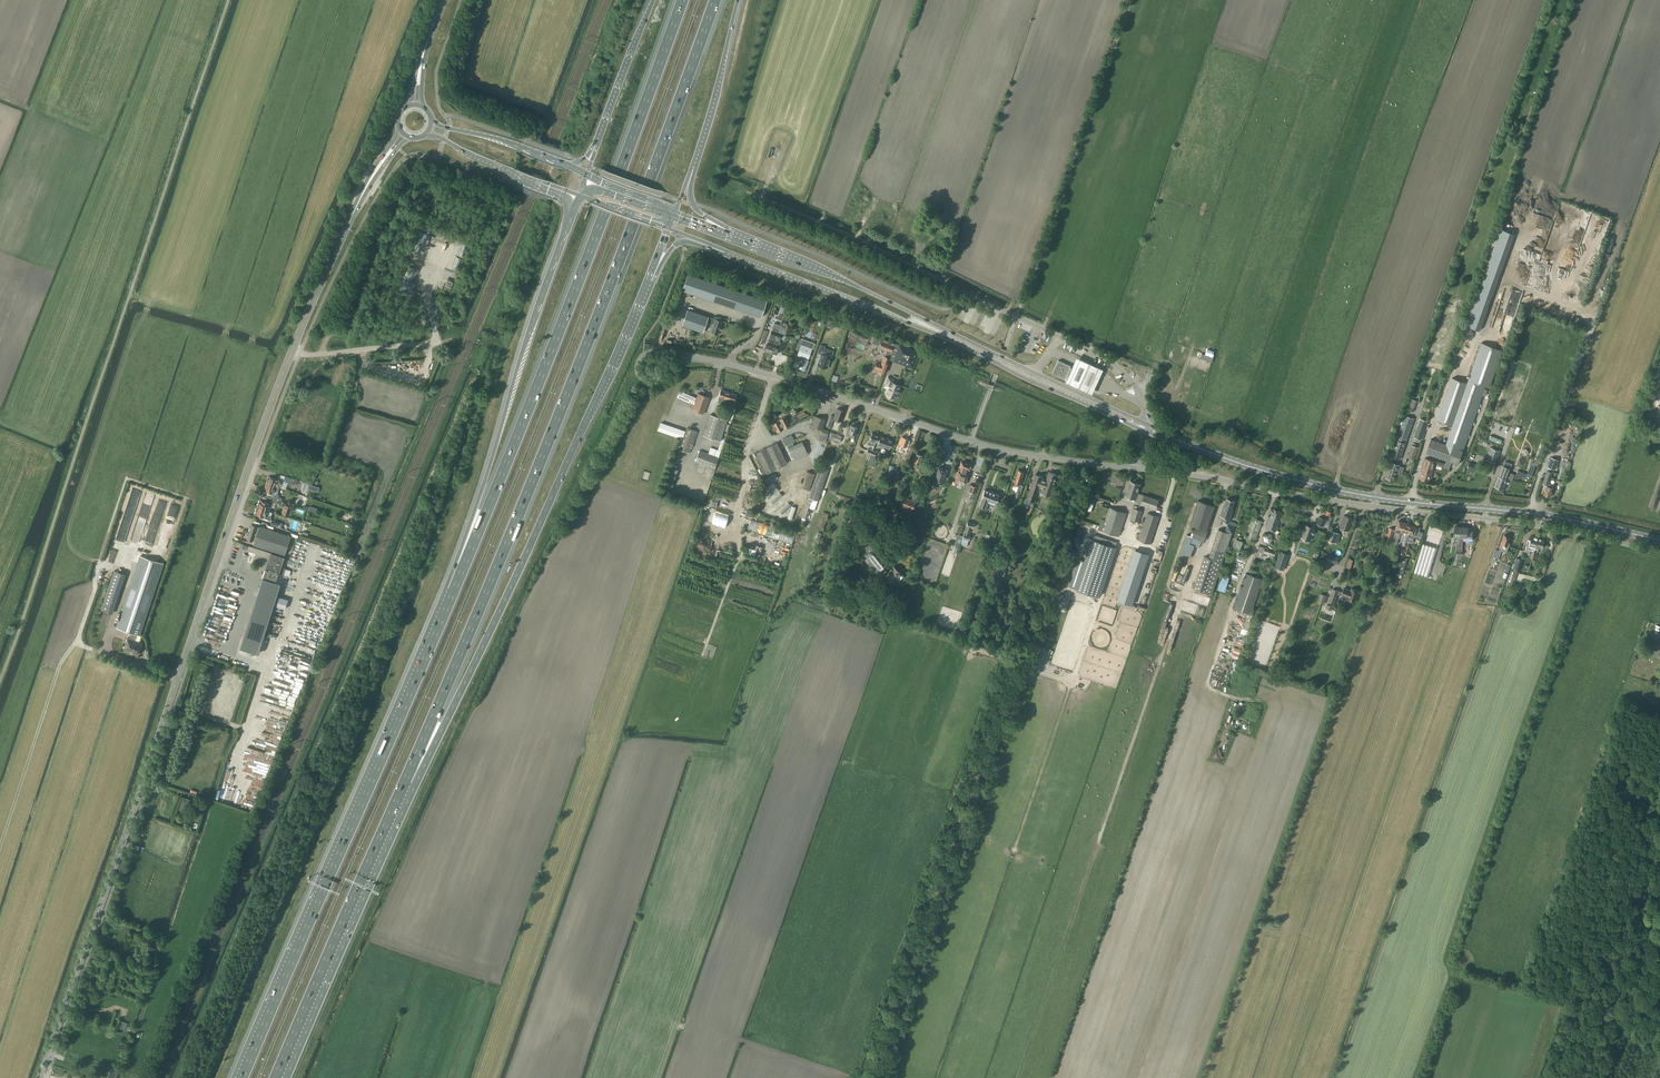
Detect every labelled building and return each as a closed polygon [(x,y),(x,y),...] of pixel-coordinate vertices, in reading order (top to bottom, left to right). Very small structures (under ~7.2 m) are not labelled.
[(688,274),(682,290),(761,317),(767,300),(688,274)] [(688,309),(682,325),(698,331),(701,323),(706,324),(707,321),(709,317),(688,309)] [(711,332),(718,334),(720,329),(721,330),(723,326),(720,325),(723,318),(717,316),(716,319),(709,317),(707,321),(714,323),(711,332)] [(773,327),(765,350),(771,352),(778,332),(777,332),(780,326),(774,324),(773,327)] [(778,332),(771,352),(776,354),(781,342),(779,341),(781,336),(785,337),(788,328),(780,325),(780,326),(777,332),(778,332)] [(881,340),(874,337),(872,343),(879,346),(881,340)] [(799,339),(796,349),(799,350),(798,355),(806,358),(807,354),(810,355),(812,347),(813,348),(815,343),(802,338),(801,339),(799,339)] [(875,368),(880,369),(878,373),(883,375),(887,365),(889,358),(894,345),(882,341),(879,347),(887,350),(885,356),(884,356),(882,364),(877,362),(875,368)] [(818,365),(827,368),(834,351),(825,348),(825,346),(820,344),(817,353),(822,355),(818,365)] [(900,345),(895,359),(906,363),(907,361),(912,363),(916,351),(900,345)] [(1204,353),(1203,359),(1212,362),(1213,355),(1204,353)] [(1102,370),(1076,358),(1075,361),(1065,382),(1092,394),(1100,376),(1102,370)] [(1059,360),(1053,372),(1065,378),(1071,366),(1059,360)] [(884,387),(887,389),(885,395),(896,399),(898,394),(900,394),(901,391),(900,390),(902,385),(894,382),(895,378),(888,376),(884,387)] [(1426,453),(1446,460),(1445,464),(1451,466),(1452,462),(1458,464),(1463,450),(1483,395),(1485,396),(1487,390),(1485,389),(1486,386),(1468,380),(1447,440),(1446,444),(1431,438),(1426,453)] [(1450,381),(1437,420),(1449,424),(1462,385),(1450,381)] [(688,402),(694,404),(692,409),(703,414),(710,397),(699,393),(697,398),(680,390),(677,397),(688,402)] [(719,396),(718,402),(731,406),(732,404),(735,404),(736,401),(735,401),(737,395),(721,390),(719,396)] [(1414,412),(1418,401),(1411,399),(1407,409),(1414,412)] [(835,416),(831,415),(827,427),(830,428),(834,419),(841,422),(845,411),(837,408),(835,416)] [(703,435),(721,441),(728,420),(710,414),(703,435)] [(773,426),(775,430),(776,429),(777,432),(784,428),(783,427),(790,424),(786,415),(779,419),(780,420),(773,423),(774,426),(773,426)] [(791,418),(794,424),(799,421),(796,415),(791,418)] [(1396,439),(1392,453),(1391,455),(1401,459),(1406,443),(1415,418),(1405,415),(1397,439),(1396,439)] [(815,416),(812,425),(822,429),(825,419),(815,416)] [(1422,417),(1418,427),(1414,438),(1420,440),(1428,419),(1422,417)] [(658,431),(682,439),(679,449),(690,453),(692,447),(693,444),(698,431),(687,428),(686,430),(661,422),(658,431)] [(846,436),(850,437),(851,437),(854,438),(855,435),(858,427),(851,425),(850,429),(849,428),(846,436)] [(829,437),(832,438),(831,439),(840,442),(843,436),(831,432),(829,437)] [(871,445),(874,446),(875,443),(878,435),(872,433),(870,440),(869,440),(867,444),(871,445)] [(786,446),(787,445),(789,447),(795,460),(808,453),(802,441),(794,445),(793,442),(795,441),(792,434),(782,439),(786,446)] [(893,440),(880,435),(877,444),(890,449),(893,440)] [(1491,435),(1489,439),(1501,444),(1502,440),(1491,435)] [(897,446),(900,447),(899,449),(905,451),(909,439),(902,437),(902,439),(900,438),(897,446)] [(756,452),(759,459),(757,460),(764,474),(787,463),(777,442),(756,452)] [(1414,459),(1419,447),(1412,445),(1408,457),(1414,459)] [(709,453),(700,450),(696,462),(715,468),(719,457),(721,451),(711,447),(709,453)] [(1486,459),(1496,463),(1500,451),(1491,447),(1486,459)] [(913,462),(916,462),(914,467),(919,468),(921,465),(922,464),(923,461),(923,460),(921,459),(923,455),(919,454),(920,453),(917,452),(913,462)] [(874,466),(874,467),(877,459),(874,458),(870,456),(868,462),(867,464),(874,466)] [(1422,470),(1432,473),(1436,461),(1425,458),(1422,470)] [(957,470),(958,470),(955,481),(966,484),(969,473),(968,473),(969,470),(970,470),(972,464),(961,461),(960,467),(958,466),(957,470)] [(1528,474),(1527,476),(1531,478),(1537,462),(1533,461),(1528,474)] [(1400,465),(1391,462),(1385,477),(1395,481),(1397,473),(1401,475),(1403,471),(1404,467),(1400,466),(1400,465)] [(1479,466),(1469,462),(1467,468),(1477,472),(1479,466)] [(1502,465),(1494,486),(1504,489),(1512,468),(1502,465)] [(829,469),(820,466),(810,498),(818,501),(829,469)] [(919,476),(915,489),(912,499),(916,501),(919,491),(920,492),(924,478),(924,477),(927,468),(923,466),(920,476),(919,476)] [(935,482),(934,483),(935,485),(938,486),(940,485),(940,484),(941,484),(946,469),(945,469),(944,467),(942,466),(940,467),(939,467),(934,481),(935,482)] [(1561,466),(1557,478),(1562,479),(1566,467),(1561,466)] [(1019,486),(1017,491),(1013,502),(1017,503),(1021,492),(1023,485),(1020,484),(1025,471),(1019,470),(1014,484),(1019,486)] [(1419,479),(1429,482),(1432,473),(1422,470),(1419,479)] [(807,471),(801,487),(809,490),(815,474),(807,471)] [(1518,471),(1516,476),(1526,479),(1527,476),(1528,474),(1518,471)] [(1547,471),(1543,483),(1547,485),(1544,494),(1550,496),(1554,485),(1549,484),(1553,473),(1547,471)] [(1043,488),(1042,493),(1051,496),(1058,475),(1049,472),(1046,480),(1042,479),(1043,477),(1035,474),(1033,482),(1037,484),(1036,490),(1039,491),(1040,485),(1044,486),(1044,487),(1043,487),(1043,488)] [(892,481),(899,484),(901,476),(895,473),(892,481)] [(282,480),(269,476),(266,483),(280,487),(281,483),(282,484),(282,483),(286,484),(286,482),(293,484),(293,483),(298,484),(299,480),(285,476),(283,481),(282,481),(282,480)] [(1125,496),(1136,500),(1135,502),(1156,509),(1159,500),(1138,493),(1141,484),(1130,481),(1125,496)] [(1037,484),(1033,482),(1027,499),(1035,502),(1039,491),(1036,490),(1037,484)] [(264,490),(273,492),(271,498),(280,501),(281,498),(278,497),(279,495),(277,494),(280,487),(266,483),(264,490)] [(982,498),(979,506),(984,508),(987,500),(996,503),(999,494),(985,489),(982,498)] [(842,504),(850,506),(852,499),(844,496),(842,504)] [(916,502),(902,497),(899,505),(913,510),(916,502)] [(267,510),(271,511),(273,502),(280,504),(280,503),(285,504),(282,513),(289,516),(292,505),(280,501),(271,498),(269,503),(260,500),(258,507),(267,510)] [(1220,516),(1224,517),(1223,521),(1229,523),(1230,519),(1233,509),(1235,501),(1227,498),(1224,506),(1223,506),(1220,516)] [(1198,500),(1190,524),(1196,526),(1207,530),(1215,506),(1198,500)] [(255,513),(264,517),(264,518),(271,520),(272,516),(266,514),(267,510),(258,507),(255,513)] [(1127,513),(1109,507),(1101,530),(1119,536),(1127,513)] [(1134,508),(1130,519),(1139,522),(1143,511),(1134,508)] [(1270,517),(1270,516),(1266,528),(1276,531),(1280,520),(1279,520),(1282,511),(1273,508),(1273,509),(1271,508),(1270,511),(1272,512),(1270,517)] [(823,529),(829,514),(823,512),(818,528),(823,529)] [(1139,540),(1151,544),(1160,517),(1148,512),(1139,540)] [(868,515),(868,523),(867,523),(867,527),(871,527),(871,526),(876,526),(876,518),(877,518),(877,514),(873,514),(873,515),(868,515)] [(1353,518),(1344,515),(1342,520),(1351,523),(1353,518)] [(1319,517),(1317,522),(1317,523),(1324,526),(1326,518),(1321,516),(1320,517),(1319,517)] [(1263,521),(1253,517),(1245,538),(1255,542),(1263,521)] [(279,526),(279,527),(283,528),(285,524),(282,523),(272,520),(271,523),(270,523),(269,524),(278,527),(279,526)] [(1340,527),(1349,530),(1351,523),(1342,520),(1340,527)] [(974,523),(968,521),(962,541),(968,543),(970,535),(969,535),(971,527),(973,528),(974,523)] [(1390,528),(1388,533),(1392,534),(1393,531),(1400,533),(1399,536),(1402,537),(1403,535),(1402,535),(1407,523),(1400,521),(1399,521),(1398,521),(1396,528),(1396,529),(1390,528)] [(1225,527),(1226,531),(1231,533),(1232,532),(1234,529),(1233,525),(1228,523),(1225,527)] [(1403,535),(1407,537),(1406,539),(1407,539),(1408,537),(1412,525),(1407,523),(1402,535),(1403,535)] [(254,542),(259,527),(252,524),(247,539),(254,542)] [(1299,530),(1305,532),(1303,538),(1309,540),(1311,534),(1313,535),(1315,529),(1313,528),(1313,527),(1307,525),(1307,526),(1301,524),(1299,530)] [(952,532),(952,531),(951,529),(950,528),(950,527),(948,526),(946,525),(945,525),(944,525),(942,525),(941,526),(940,527),(939,528),(938,529),(938,530),(938,532),(938,533),(938,534),(939,536),(940,537),(942,538),(943,539),(944,539),(947,538),(948,538),(949,537),(951,535),(951,534),(952,532)] [(1416,526),(1412,525),(1408,537),(1407,539),(1407,541),(1412,543),(1415,535),(1421,537),(1423,532),(1419,531),(1420,529),(1417,528),(1417,527),(1416,527),(1416,526)] [(254,542),(253,545),(285,555),(291,536),(260,526),(259,527),(254,542)] [(997,554),(994,553),(993,556),(998,557),(1009,527),(1007,526),(1005,530),(1004,530),(1003,534),(1004,534),(997,554)] [(1189,536),(1186,535),(1179,555),(1184,557),(1185,554),(1187,555),(1191,544),(1199,547),(1201,540),(1204,541),(1208,531),(1196,526),(1192,537),(1189,536)] [(1461,527),(1461,537),(1467,537),(1467,535),(1470,535),(1470,534),(1471,527),(1466,527),(1465,526),(1464,526),(1463,527),(1461,527)] [(1209,557),(1204,556),(1194,588),(1212,594),(1228,546),(1232,533),(1218,529),(1209,557)] [(1330,530),(1327,540),(1335,543),(1337,537),(1339,533),(1330,530)] [(1267,532),(1263,536),(1264,541),(1269,543),(1273,539),(1272,534),(1267,532)] [(956,546),(955,547),(956,547),(954,552),(957,553),(959,548),(958,548),(959,547),(961,539),(962,540),(963,536),(958,534),(957,538),(956,538),(954,545),(956,546)] [(1510,543),(1508,543),(1510,537),(1509,536),(1506,535),(1505,535),(1500,547),(1499,550),(1495,548),(1491,561),(1494,563),(1497,560),(1498,560),(1502,550),(1507,552),(1510,543)] [(1529,545),(1533,546),(1532,550),(1535,550),(1538,537),(1532,535),(1529,545)] [(1532,550),(1531,554),(1536,555),(1537,552),(1538,552),(1539,548),(1542,549),(1544,539),(1538,537),(1535,550),(1532,550)] [(1236,538),(1234,544),(1232,549),(1239,552),(1241,547),(1243,541),(1236,538)] [(1414,572),(1428,576),(1437,547),(1423,543),(1414,572)] [(285,557),(249,546),(248,550),(270,557),(259,589),(245,635),(258,640),(285,557)] [(1270,550),(1260,546),(1256,556),(1272,562),(1274,557),(1276,552),(1270,550)] [(866,555),(877,568),(879,567),(881,569),(887,564),(885,562),(887,561),(876,547),(866,555)] [(1339,557),(1323,551),(1321,557),(1336,564),(1339,557)] [(1281,552),(1275,568),(1283,570),(1289,555),(1281,552)] [(1408,558),(1404,557),(1398,574),(1399,574),(1398,576),(1397,576),(1395,582),(1400,584),(1408,558)] [(1518,572),(1519,572),(1519,571),(1522,572),(1523,569),(1520,568),(1520,570),(1519,570),(1522,560),(1522,561),(1523,559),(1522,559),(1517,557),(1512,570),(1518,572)] [(1440,571),(1440,574),(1442,575),(1445,569),(1447,565),(1441,561),(1438,565),(1442,567),(1440,571)] [(998,573),(997,573),(993,584),(1000,586),(1001,581),(1000,581),(1002,574),(1001,574),(1002,570),(1004,571),(1007,565),(1001,563),(999,569),(998,573)] [(886,574),(888,576),(887,577),(895,584),(903,575),(893,566),(888,572),(886,570),(880,577),(882,579),(886,574)] [(100,609),(99,612),(101,613),(102,609),(112,613),(125,574),(114,570),(101,609),(100,609)] [(1511,570),(1506,583),(1512,585),(1512,583),(1514,584),(1516,580),(1515,579),(1518,572),(1512,570),(1511,570)] [(1233,608),(1251,614),(1263,579),(1246,573),(1233,608)] [(129,652),(133,653),(138,655),(142,643),(136,641),(138,634),(139,635),(154,592),(131,584),(116,627),(132,633),(130,639),(127,638),(124,650),(130,652),(129,652)] [(1360,591),(1351,588),(1350,590),(1344,587),(1342,592),(1339,591),(1333,588),(1328,601),(1335,604),(1337,597),(1339,593),(1341,595),(1347,598),(1347,599),(1356,602),(1360,591)] [(1324,604),(1327,595),(1321,593),(1318,602),(1324,604)] [(121,1021),(118,1030),(125,1032),(128,1023),(121,1021)]
